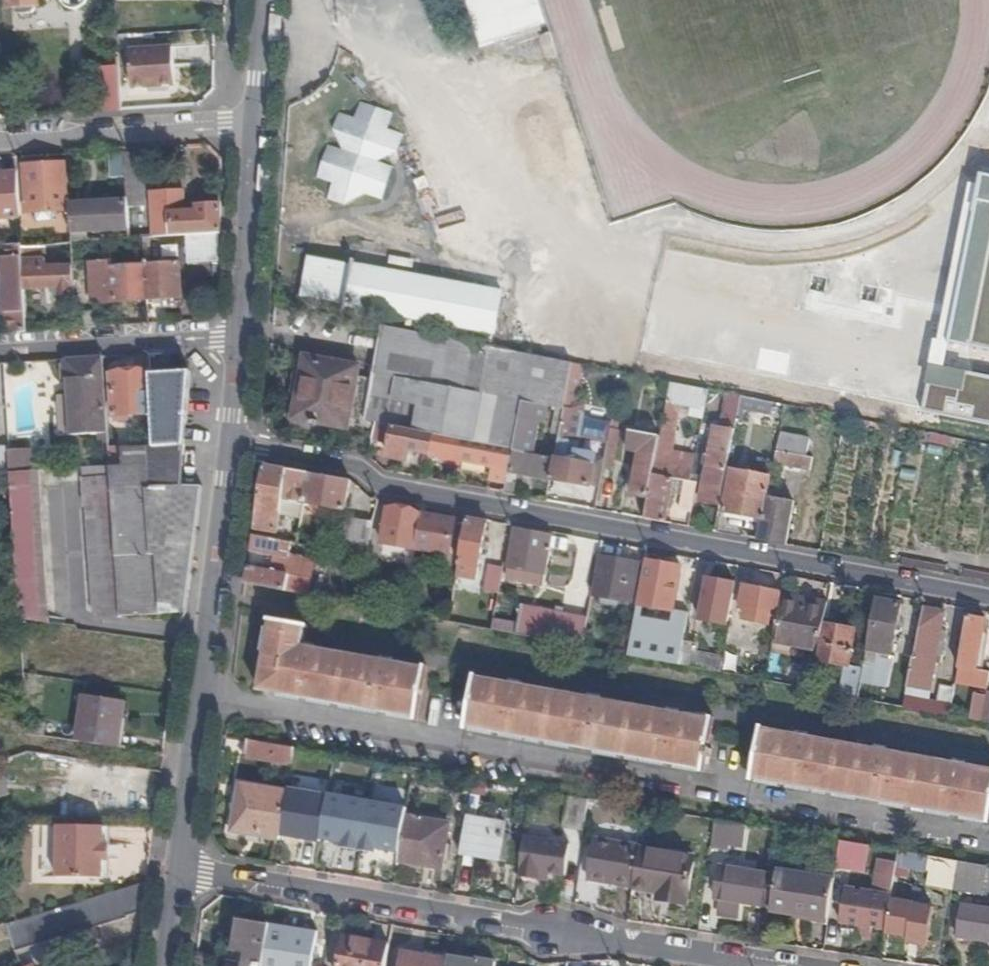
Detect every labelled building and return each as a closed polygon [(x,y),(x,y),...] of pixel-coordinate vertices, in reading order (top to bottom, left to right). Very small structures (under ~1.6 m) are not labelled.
[(13,9),(18,9),(18,14),(21,16),(35,15),(38,13),(37,8),(41,7),(40,0),(13,0),(13,9)] [(63,2),(64,4),(66,8),(69,10),(71,12),(75,13),(81,13),(82,12),(85,11),(88,9),(90,6),(91,3),(92,0),(63,0),(63,2)] [(542,0),(470,0),(486,49),(552,28),(542,0)] [(179,88),(177,44),(131,46),(133,89),(179,88)] [(123,113),(121,70),(99,71),(101,114),(123,113)] [(400,154),(379,110),(335,132),(346,154),(325,165),(347,207),(390,186),(379,165),(400,154)] [(108,152),(111,179),(124,177),(121,151),(108,152)] [(68,167),(27,169),(29,214),(39,214),(40,223),(54,222),(54,213),(70,212),(68,167)] [(974,169),(923,404),(988,418),(988,172),(974,169)] [(19,176),(0,177),(0,221),(22,220),(19,176)] [(223,235),(223,207),(198,207),(198,213),(185,214),(184,194),(154,196),(156,239),(188,237),(223,235)] [(129,211),(71,214),(72,234),(130,231),(129,211)] [(223,265),(223,235),(188,237),(190,266),(223,265)] [(23,250),(23,246),(0,248),(5,336),(27,334),(25,292),(23,250)] [(47,248),(23,250),(25,292),(56,291),(56,302),(76,301),(75,268),(48,270),(47,248)] [(302,302),(410,322),(495,337),(503,294),(356,267),(357,263),(356,263),(354,266),(311,258),(302,302)] [(149,301),(147,267),(120,268),(120,262),(92,264),(94,305),(149,301)] [(180,265),(147,267),(149,301),(182,299),(180,265)] [(495,337),(410,322),(409,329),(515,349),(517,338),(577,348),(589,288),(511,274),(500,335),(495,337)] [(595,318),(635,325),(641,294),(600,287),(595,318)] [(491,350),(383,328),(375,375),(376,376),(424,385),(523,404),(547,408),(565,412),(573,366),(491,350)] [(111,435),(107,359),(69,362),(72,434),(73,438),(103,435),(111,435)] [(309,360),(308,362),(361,373),(362,369),(309,360)] [(299,383),(294,409),(352,420),(367,423),(372,399),(375,383),(360,380),(361,373),(308,362),(304,385),(299,383)] [(582,367),(573,366),(565,412),(556,459),(552,480),(552,481),(592,488),(597,458),(576,454),(579,437),(583,419),(584,414),(573,412),(575,405),(580,374),(581,375),(582,367)] [(126,469),(187,464),(193,376),(154,378),(154,375),(114,377),(117,419),(156,416),(158,450),(125,452),(126,469)] [(424,385),(376,376),(375,383),(372,399),(420,408),(424,385)] [(523,404),(424,385),(420,408),(372,399),(367,423),(377,425),(515,450),(523,404)] [(709,392),(671,385),(667,405),(678,407),(705,413),(709,392)] [(735,432),(739,409),(741,399),(729,396),(722,429),(735,432)] [(771,415),(774,405),(741,399),(739,409),(771,415)] [(545,419),(547,408),(523,404),(515,450),(535,454),(541,424),(540,424),(541,419),(545,419)] [(585,407),(575,405),(573,412),(584,414),(585,407)] [(678,407),(667,405),(661,440),(659,452),(669,454),(678,407)] [(352,420),(294,409),(292,421),(315,425),(315,428),(323,430),(323,426),(350,432),(352,420)] [(613,425),(583,419),(579,437),(609,444),(613,425)] [(620,422),(613,421),(613,425),(609,444),(605,467),(605,468),(615,470),(621,433),(618,432),(620,422)] [(373,443),(373,445),(392,448),(390,460),(409,463),(411,458),(412,453),(417,454),(431,456),(463,462),(494,468),(493,475),(509,478),(515,450),(377,425),(374,437),(376,437),(375,443),(373,443)] [(701,503),(721,507),(735,432),(722,429),(715,428),(701,503)] [(659,452),(661,440),(631,434),(627,453),(641,456),(636,488),(634,497),(650,500),(659,452)] [(112,442),(111,435),(103,435),(103,443),(112,442)] [(810,441),(781,435),(775,465),(812,472),(814,461),(806,459),(810,441)] [(11,447),(0,448),(0,477),(13,476),(11,454),(11,447)] [(509,478),(506,494),(506,495),(522,498),(524,487),(513,485),(516,473),(545,478),(548,458),(549,456),(535,454),(515,450),(509,478)] [(650,500),(646,521),(666,525),(672,495),(674,481),(682,483),(680,496),(678,508),(694,510),(699,485),(691,484),(696,459),(669,454),(659,452),(650,500)] [(33,453),(11,454),(13,476),(34,475),(33,453)] [(462,467),(463,462),(431,456),(431,462),(462,467)] [(552,480),(556,459),(548,458),(545,478),(552,480)] [(185,491),(187,464),(126,469),(113,470),(122,619),(184,614),(200,491),(185,491)] [(267,468),(257,531),(280,536),(285,502),(347,513),(352,483),(267,468)] [(122,619),(113,470),(87,471),(96,618),(122,620),(122,619)] [(765,521),(770,497),(773,479),(734,472),(726,514),(765,521)] [(34,475),(13,476),(22,622),(50,626),(41,474),(34,475)] [(672,495),(680,496),(682,483),(674,481),(672,495)] [(761,542),(788,547),(796,502),(770,497),(765,521),(761,542)] [(383,545),(418,552),(425,517),(390,510),(383,545)] [(425,517),(418,552),(450,557),(456,522),(425,517)] [(342,549),(372,554),(377,525),(347,520),(342,549)] [(469,522),(459,578),(478,582),(489,526),(469,522)] [(540,586),(541,580),(534,578),(535,574),(548,576),(548,571),(554,540),(518,533),(509,581),(540,586)] [(250,569),(248,587),(310,598),(316,563),(292,559),(295,544),(256,537),(253,553),(278,557),(275,574),(250,569)] [(601,558),(597,578),(602,579),(598,597),(633,604),(640,566),(601,558)] [(639,607),(630,659),(676,667),(685,614),(675,612),(683,569),(648,562),(641,607),(639,607)] [(486,593),(501,595),(506,570),(491,568),(486,593)] [(728,627),(735,586),(708,581),(705,597),(710,598),(706,623),(728,627)] [(778,617),(781,594),(745,588),(741,610),(741,611),(747,611),(771,616),(778,617)] [(813,609),(814,602),(783,597),(781,603),(813,609)] [(781,603),(774,644),(821,653),(825,628),(830,605),(814,602),(813,609),(781,603)] [(869,657),(892,661),(894,650),(903,606),(878,602),(869,657)] [(916,654),(909,688),(932,692),(937,665),(943,632),(947,614),(925,610),(917,654),(916,654)] [(771,616),(747,611),(745,622),(770,626),(771,616)] [(543,616),(539,641),(550,644),(584,650),(590,620),(544,612),(543,616)] [(519,627),(517,637),(539,641),(543,616),(521,613),(519,627)] [(685,614),(676,667),(681,668),(685,643),(690,615),(685,614)] [(957,687),(988,692),(988,691),(988,674),(983,674),(977,672),(980,656),(986,657),(988,638),(988,621),(969,618),(957,687)] [(420,724),(430,669),(428,669),(428,672),(396,666),(397,662),(385,660),(384,664),(317,652),(318,648),(306,645),(309,631),(311,631),(311,630),(273,623),(273,625),(275,625),(262,693),(419,721),(419,724),(420,724)] [(496,623),(494,633),(517,637),(519,627),(496,623)] [(821,653),(819,662),(846,667),(845,677),(841,698),(859,702),(865,670),(851,667),(857,633),(825,628),(821,653)] [(943,632),(937,665),(944,666),(949,634),(943,632)] [(685,643),(681,668),(721,676),(724,660),(698,656),(700,646),(685,643)] [(724,660),(721,676),(747,680),(751,656),(726,651),(724,660)] [(977,672),(983,674),(986,657),(980,656),(977,672)] [(869,657),(861,702),(885,706),(892,661),(869,657)] [(837,675),(833,696),(841,698),(845,677),(837,675)] [(469,732),(471,733),(471,730),(705,772),(705,775),(706,775),(709,760),(714,761),(715,752),(710,751),(716,721),(714,720),(714,723),(681,717),(681,713),(670,711),(669,715),(603,703),(603,699),(591,697),(590,701),(524,688),(525,685),(513,683),(512,687),(480,681),(480,678),(478,678),(469,732)] [(909,688),(907,698),(930,703),(932,692),(909,688)] [(907,698),(905,710),(952,719),(956,692),(943,689),(940,704),(930,703),(907,698)] [(79,745),(118,751),(120,751),(128,706),(86,700),(79,745)] [(756,784),(758,782),(988,824),(988,772),(967,769),(968,765),(956,762),(955,766),(888,754),(889,751),(877,748),(876,752),(810,740),(811,736),(799,734),(798,738),(766,732),(766,729),(764,730),(755,784),(756,784)] [(299,751),(252,743),(249,760),(296,769),(299,751)] [(235,835),(283,844),(292,795),(244,787),(235,835)] [(312,846),(343,851),(350,812),(350,809),(305,800),(297,844),(312,846)] [(587,836),(588,829),(592,803),(571,800),(566,832),(587,836)] [(609,832),(613,807),(592,803),(588,829),(609,832)] [(350,812),(343,851),(367,856),(381,858),(388,819),(350,812)] [(408,820),(401,864),(444,872),(453,828),(408,820)] [(509,830),(469,823),(463,858),(509,865),(513,841),(507,840),(509,830)] [(58,824),(43,824),(43,853),(58,853),(58,824)] [(746,851),(749,830),(718,825),(713,850),(731,853),(732,848),(746,851)] [(107,831),(61,829),(59,882),(105,883),(107,831)] [(572,849),(526,842),(522,873),(521,880),(541,883),(542,876),(551,877),(567,880),(572,849)] [(637,889),(644,852),(597,845),(591,882),(637,889)] [(312,846),(311,852),(342,857),(343,851),(312,846)] [(867,876),(871,850),(842,846),(838,871),(867,876)] [(343,851),(342,857),(366,862),(367,856),(343,851)] [(699,860),(644,852),(637,889),(636,894),(661,898),(660,902),(691,907),(699,860)] [(935,890),(955,892),(959,865),(939,862),(935,890)] [(842,924),(888,931),(893,900),(898,866),(881,864),(876,897),(847,892),(842,924)] [(988,870),(959,865),(955,892),(984,897),(988,870)] [(772,911),(778,880),(722,871),(717,903),(722,904),(720,913),(723,914),(725,918),(724,920),(739,923),(742,906),(772,911)] [(772,916),(830,924),(836,884),(778,875),(778,880),(772,911),(772,916)] [(551,877),(542,876),(541,883),(551,884),(551,877)] [(16,926),(9,928),(18,957),(130,923),(130,920),(144,916),(148,886),(16,926)] [(893,900),(888,931),(933,939),(938,907),(893,900)] [(965,907),(959,940),(988,945),(988,912),(965,907)] [(274,928),(242,922),(236,954),(249,957),(247,965),(268,965),(274,928)] [(268,965),(316,965),(321,936),(274,928),(268,965)] [(392,948),(347,940),(343,965),(389,965),(392,948)] [(450,964),(406,957),(404,965),(450,965),(450,964)]
